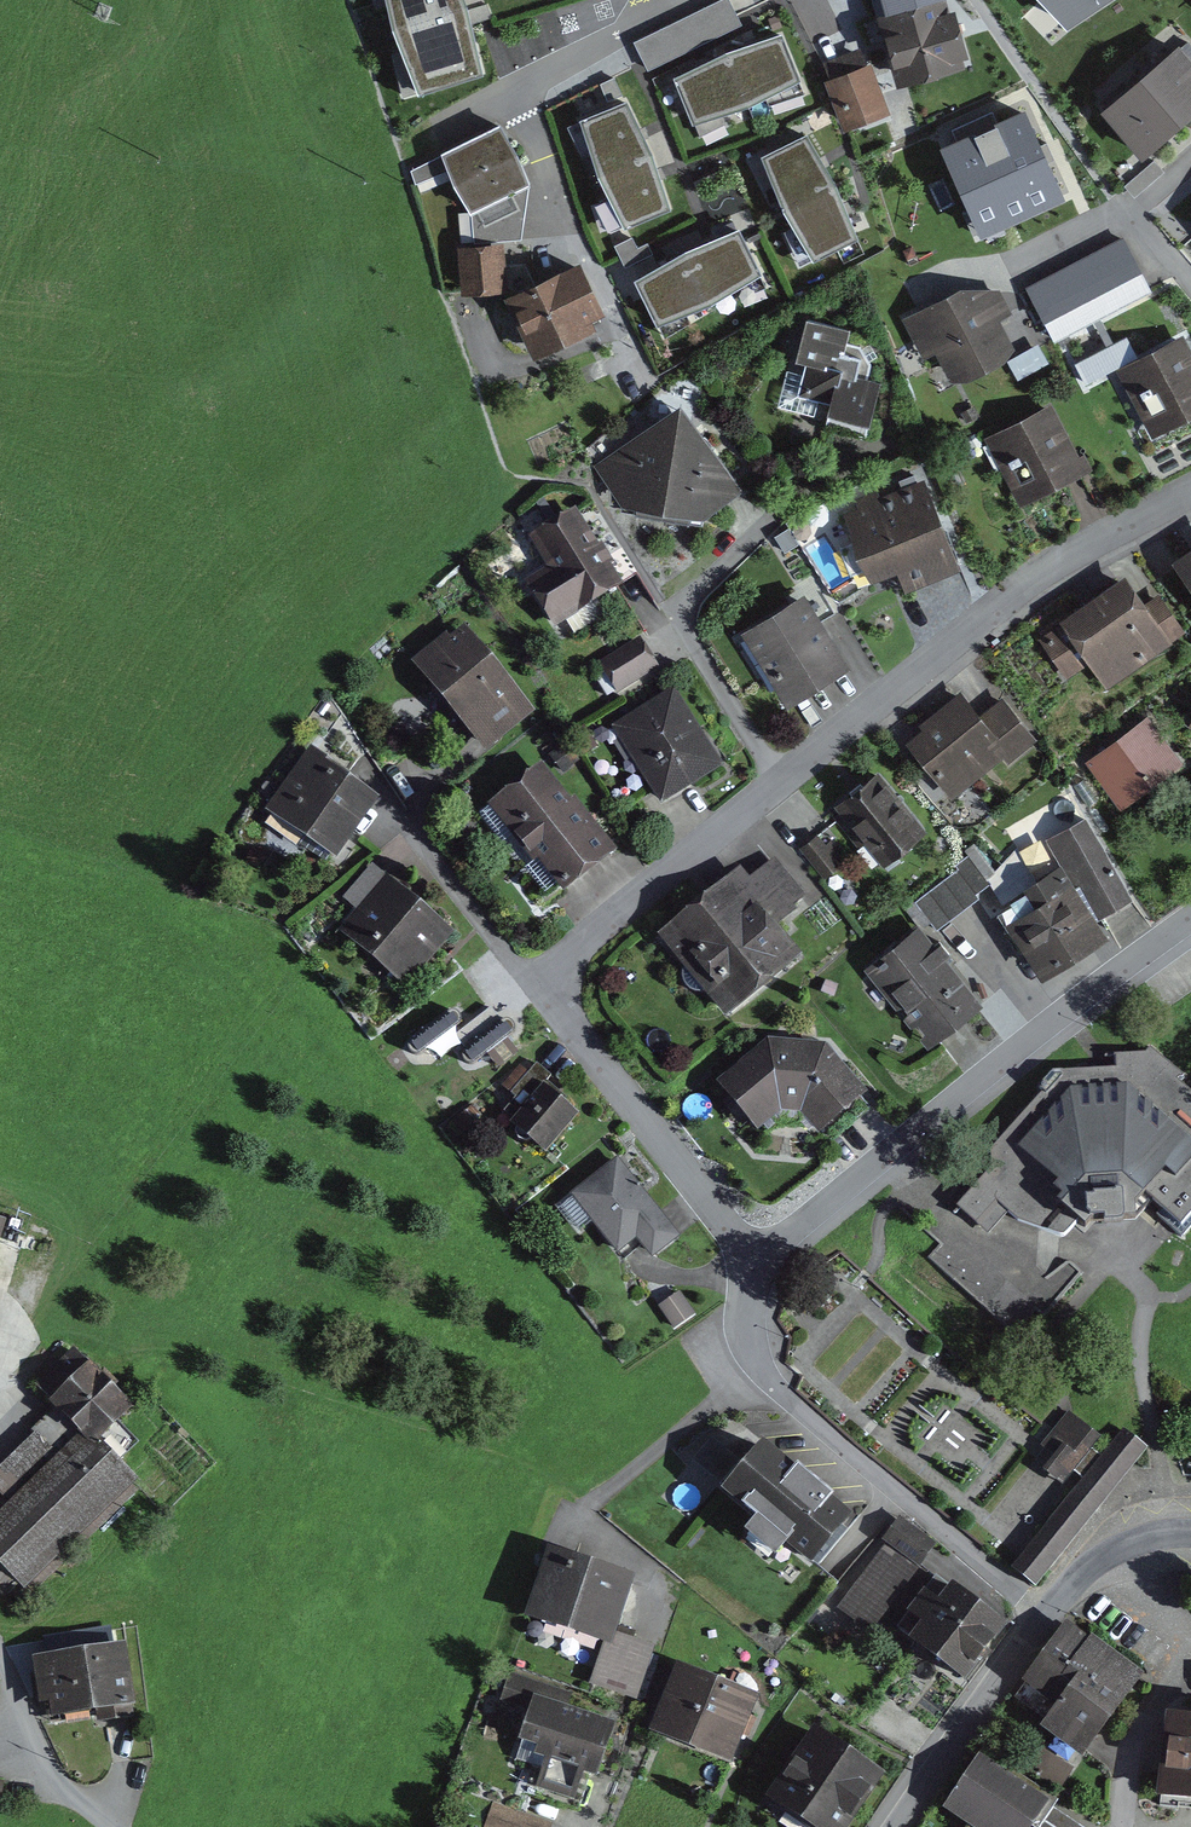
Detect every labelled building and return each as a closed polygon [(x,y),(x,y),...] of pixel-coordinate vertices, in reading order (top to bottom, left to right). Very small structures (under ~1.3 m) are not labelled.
[(413,94),(496,68),(474,0),(383,0),(413,94)] [(967,58),(949,0),(917,0),(878,12),(899,79),(967,58)] [(1064,25),(1096,0),(1044,0),(1064,25)] [(673,67),(694,122),(801,81),(780,26),(673,67)] [(1109,111),(1139,149),(1190,107),(1190,70),(1179,55),(1109,111)] [(850,125),(887,111),(868,61),(831,75),(850,125)] [(631,96),(576,119),(620,224),(675,202),(631,96)] [(499,127),(443,153),(454,183),(471,211),(527,185),(515,153),(499,127)] [(812,130),(759,156),(810,259),(863,232),(812,130)] [(644,270),(668,316),(756,271),(732,225),(644,270)] [(493,261),(452,262),(453,304),(494,304),(493,261)] [(595,328),(576,277),(508,302),(513,316),(498,321),(510,353),(522,349),(528,365),(587,342),(583,333),(595,328)] [(960,378),(1006,355),(991,325),(1011,315),(1001,295),(951,295),(911,316),(929,355),(945,348),(960,378)] [(795,371),(786,407),(822,416),(820,425),(870,437),(884,382),(872,379),(878,368),(874,355),(864,349),(853,346),(857,331),(808,319),(797,362),(813,366),(811,375),(795,371)] [(1190,413),(1190,364),(1181,344),(1139,365),(1133,353),(1108,365),(1114,376),(1123,371),(1154,432),(1190,413)] [(679,405),(602,466),(629,500),(709,514),(744,486),(679,405)] [(1023,500),(1079,471),(1048,411),(992,440),(1023,500)] [(909,585),(953,567),(920,488),(879,506),(876,499),(847,510),(874,575),(900,565),(909,585)] [(532,582),(556,622),(615,586),(574,518),(535,541),(553,570),(532,582)] [(1166,578),(1190,618),(1190,563),(1166,578)] [(1038,661),(1058,692),(1082,677),(1097,699),(1177,647),(1158,618),(1147,625),(1121,585),(1051,631),(1061,647),(1038,661)] [(789,699),(841,667),(802,603),(749,636),(789,699)] [(483,744),(526,710),(466,635),(450,648),(445,642),(418,663),(483,744)] [(602,666),(618,691),(654,668),(639,643),(602,666)] [(1009,759),(1032,740),(1003,705),(982,722),(961,697),(925,726),(929,730),(912,743),(952,791),(1002,750),(1009,759)] [(663,800),(716,768),(673,698),(620,730),(663,800)] [(1149,723),(1093,764),(1120,802),(1177,761),(1149,723)] [(271,809),(338,853),(371,804),(319,769),(323,761),(309,752),(271,809)] [(497,808),(561,887),(607,850),(572,806),(568,809),(539,773),(497,808)] [(886,860),(921,830),(876,778),(841,808),(886,860)] [(1106,935),(1095,916),(1128,897),(1085,823),(1051,842),(1070,875),(1006,912),(1041,972),(1106,935)] [(987,839),(933,877),(949,899),(959,892),(964,898),(1007,868),(1004,864),(1015,856),(996,828),(985,836),(987,839)] [(726,1009),(794,954),(770,924),(799,901),(772,868),(747,888),(738,878),(666,936),(726,1009)] [(349,931),(404,980),(444,936),(388,887),(349,931)] [(872,971),(929,1041),(974,1005),(917,935),(872,971)] [(810,1113),(826,1132),(868,1098),(831,1051),(772,1043),(720,1083),(756,1129),(780,1110),(810,1113)] [(1175,1240),(1190,1222),(1190,1110),(1177,1098),(1186,1089),(1150,1058),(1144,1062),(1109,1064),(1109,1080),(1049,1081),(1033,1097),(1034,1108),(984,1159),(982,1185),(950,1220),(972,1243),(985,1254),(1062,1253),(1071,1240),(1132,1234),(1151,1218),(1175,1240)] [(517,1125),(543,1149),(572,1117),(546,1093),(517,1125)] [(578,1197),(618,1250),(639,1234),(653,1252),(673,1237),(619,1166),(578,1197)] [(117,1420),(72,1376),(31,1417),(77,1461),(117,1420)] [(1093,1445),(1059,1417),(1039,1442),(1050,1451),(1034,1470),(1058,1489),(1093,1445)] [(1137,1456),(1116,1439),(1009,1576),(1031,1592),(1137,1456)] [(773,1546),(807,1575),(846,1529),(747,1445),(711,1488),(730,1504),(722,1513),(735,1523),(727,1533),(760,1561),(773,1546)] [(20,1613),(131,1508),(84,1459),(63,1479),(35,1450),(0,1483),(0,1510),(9,1519),(0,1527),(0,1593),(20,1613)] [(584,1689),(630,1704),(647,1649),(608,1637),(626,1580),(550,1556),(527,1626),(556,1635),(597,1648),(584,1689)] [(991,1630),(932,1587),(888,1647),(947,1690),(991,1630)] [(1050,1723),(1099,1656),(1065,1631),(1016,1698),(1050,1723)] [(1084,1748),(1133,1681),(1099,1656),(1050,1723),(1084,1748)] [(117,1661),(28,1672),(36,1736),(125,1725),(117,1661)] [(750,1706),(681,1677),(659,1729),(728,1758),(750,1706)] [(561,1699),(509,1683),(501,1708),(553,1724),(561,1699)] [(1160,1714),(1150,1799),(1190,1803),(1190,1717),(1160,1714)] [(553,1724),(514,1715),(504,1763),(523,1767),(517,1799),(575,1812),(581,1783),(593,1786),(604,1735),(553,1724)] [(809,1731),(758,1800),(795,1826),(836,1826),(872,1778),(809,1731)] [(970,1760),(936,1816),(954,1826),(1026,1826),(1041,1803),(970,1760)] [(488,1811),(483,1826),(538,1826),(488,1811)] [(1049,1814),(1041,1826),(1070,1826),(1049,1814)]
